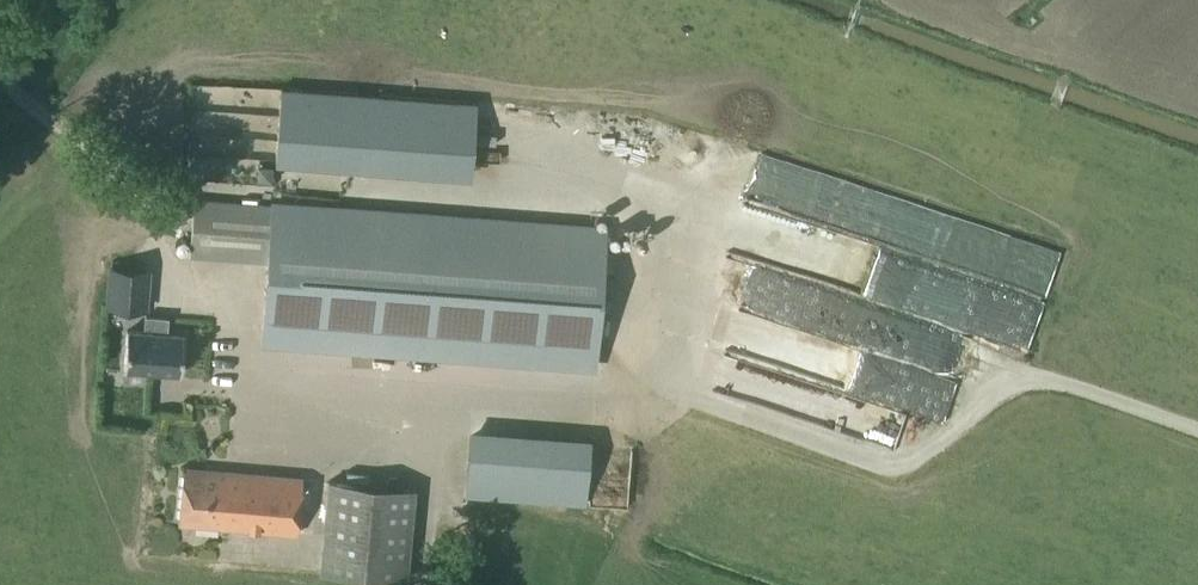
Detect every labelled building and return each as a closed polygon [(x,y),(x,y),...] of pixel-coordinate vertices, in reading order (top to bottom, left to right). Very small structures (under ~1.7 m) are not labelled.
[(304,163),(309,90),(281,88),(275,161),(304,163)] [(272,182),(273,167),(258,166),(257,181),(272,182)] [(272,205),(196,199),(191,256),(267,263),(272,205)] [(267,263),(261,341),(595,366),(606,230),(273,204),(272,205),(267,263)] [(146,310),(149,270),(136,269),(109,267),(107,298),(107,307),(146,310)] [(902,294),(906,276),(874,270),(870,288),(902,294)] [(915,290),(909,310),(1025,339),(1037,292),(965,274),(960,294),(933,287),(932,294),(915,290)] [(145,317),(144,332),(127,331),(124,370),(180,374),(183,336),(166,334),(167,319),(145,317)] [(858,386),(866,361),(805,341),(797,367),(858,386)] [(942,407),(949,371),(928,367),(921,403),(942,407)] [(868,429),(890,433),(896,401),(875,397),(868,429)] [(464,416),(462,489),(585,494),(588,420),(464,416)] [(302,477),(184,466),(178,525),(297,536),(302,477)] [(328,481),(319,572),(319,573),(407,582),(416,488),(328,481)]
